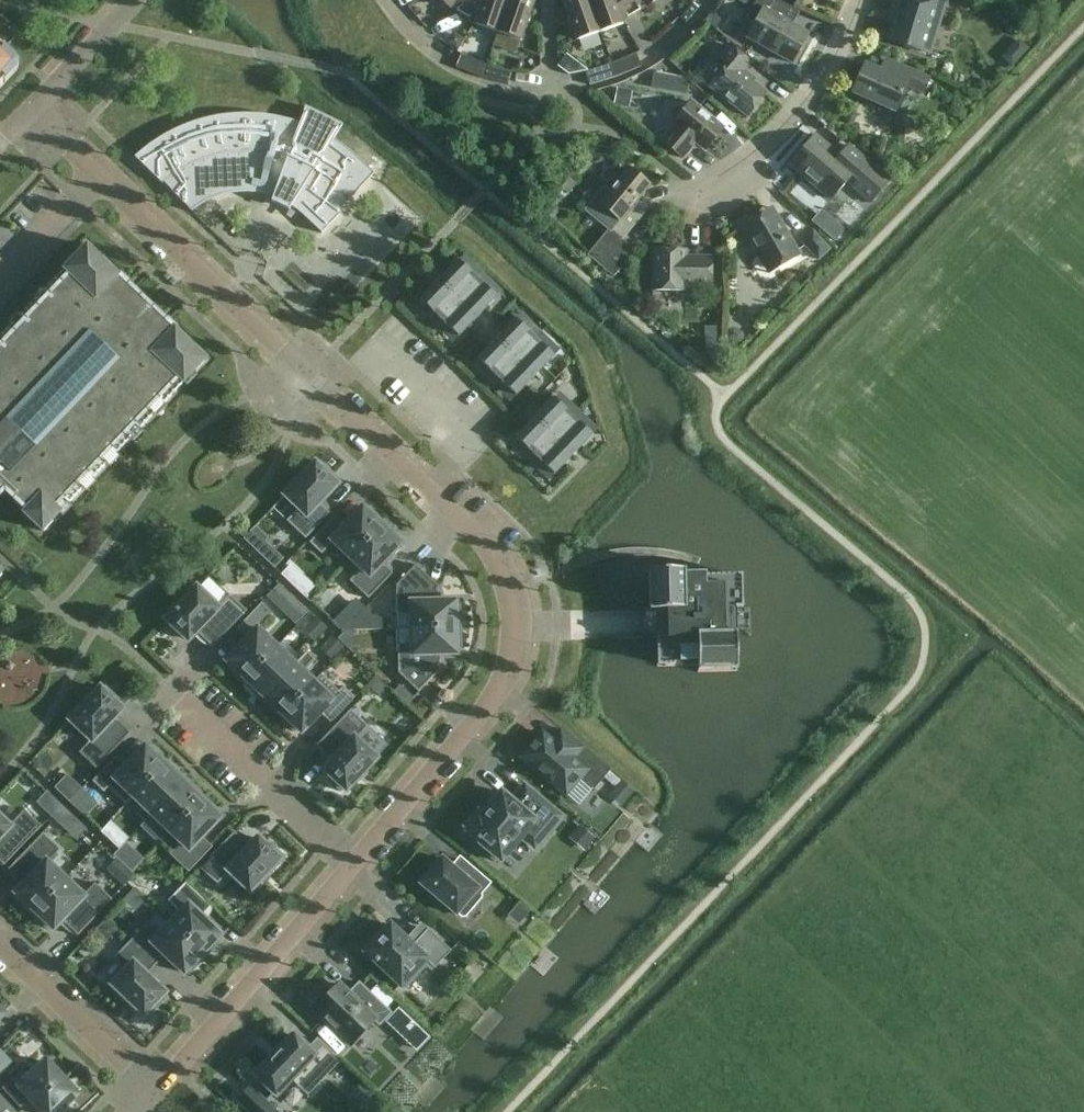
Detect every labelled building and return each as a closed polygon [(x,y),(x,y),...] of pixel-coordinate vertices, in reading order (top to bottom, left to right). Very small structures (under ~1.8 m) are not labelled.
[(450,8),(451,7),(475,22),(483,0),(441,0),(450,8)] [(509,0),(483,0),(475,22),(474,25),(498,33),(509,0)] [(498,33),(520,41),(535,0),(509,0),(498,33)] [(588,0),(562,0),(576,41),(599,32),(588,0)] [(599,32),(623,24),(622,21),(614,0),(588,0),(599,32)] [(622,21),(646,6),(647,8),(655,0),(614,0),(622,21)] [(772,52),(791,63),(808,34),(792,25),(800,11),(775,0),(756,0),(746,19),(755,24),(747,38),(772,52)] [(909,47),(929,53),(946,0),(916,0),(915,1),(913,0),(895,0),(889,21),(893,22),(888,41),(909,47)] [(16,72),(17,70),(18,69),(18,67),(18,65),(18,64),(18,62),(17,60),(16,59),(15,58),(5,48),(20,32),(3,16),(2,14),(1,14),(0,14),(0,88),(16,72)] [(446,44),(456,49),(463,39),(452,33),(446,44)] [(1018,39),(1001,58),(1011,66),(1028,48),(1018,39)] [(710,87),(730,103),(747,116),(766,93),(742,74),(751,63),(729,46),(719,58),(728,65),(710,87)] [(636,53),(611,64),(616,77),(641,66),(636,53)] [(487,64),(461,54),(456,67),(481,78),(487,64)] [(852,93),(872,101),(895,111),(907,85),(923,92),(929,79),(891,62),(885,74),(864,65),(852,93)] [(512,72),(487,64),(481,78),(508,86),(512,72)] [(616,77),(611,64),(585,72),(589,85),(616,77)] [(617,89),(614,105),(629,108),(632,92),(617,89)] [(676,125),(662,142),(682,158),(696,142),(705,150),(723,128),(691,102),(673,123),(676,125)] [(192,212),(193,209),(203,203),(214,198),(229,194),(244,192),(258,193),(273,196),(271,202),(289,210),(292,205),(308,218),(320,231),(321,233),(343,210),(341,208),(374,174),(357,158),(335,141),(342,125),(305,107),(299,123),(278,117),(255,114),(233,115),(211,118),(189,124),(169,133),(151,144),(134,156),(162,184),(164,182),(192,212)] [(892,180),(867,159),(850,145),(840,156),(815,135),(790,165),(830,199),(846,182),(852,187),(851,189),(871,205),(892,180)] [(609,166),(600,177),(609,184),(617,173),(609,166)] [(623,239),(627,233),(641,216),(631,208),(649,185),(628,168),(614,185),(599,203),(612,214),(604,224),(623,239)] [(554,205),(546,214),(552,219),(560,211),(554,205)] [(821,210),(811,222),(835,242),(845,230),(821,210)] [(741,226),(752,245),(769,273),(800,255),(787,233),(776,215),(770,219),(765,212),(741,226)] [(829,249),(813,231),(802,242),(818,259),(829,249)] [(587,256),(614,278),(632,256),(605,234),(587,256)] [(3,492),(4,491),(26,512),(24,514),(42,532),(59,514),(60,513),(55,508),(63,500),(68,504),(69,504),(83,489),(84,488),(79,484),(87,475),(92,479),(107,464),(107,463),(102,459),(111,450),(115,455),(116,454),(130,439),(131,439),(126,434),(134,425),(139,430),(140,429),(154,414),(150,409),(158,400),(163,405),(163,404),(184,383),(184,382),(180,378),(188,369),(193,373),(206,360),(87,247),(74,260),(78,265),(70,274),(65,269),(65,270),(44,291),(44,292),(48,296),(40,305),(35,301),(21,316),(20,317),(25,321),(16,330),(12,325),(11,326),(0,338),(0,345),(1,346),(0,347),(0,489),(3,492)] [(653,250),(653,271),(652,290),(685,291),(685,285),(711,285),(711,279),(711,257),(686,257),(686,250),(653,250)] [(459,260),(439,280),(459,299),(483,273),(477,267),(471,272),(459,260)] [(483,273),(459,299),(478,317),(497,297),(484,285),(490,279),(483,273)] [(427,318),(434,324),(459,299),(439,280),(420,300),(433,312),(427,318)] [(459,299),(434,324),(441,331),(446,325),(459,337),(478,317),(459,299)] [(516,319),(497,339),(516,358),(541,332),(534,326),(528,331),(516,319)] [(718,327),(705,327),(705,357),(718,357),(718,327)] [(728,330),(726,336),(729,340),(737,344),(743,342),(744,337),(742,331),(733,328),(728,330)] [(541,332),(516,358),(535,376),(554,356),(542,344),(547,338),(541,332)] [(485,377),(491,383),(516,358),(497,339),(478,359),(490,371),(485,377)] [(516,358),(491,383),(498,390),(504,384),(516,396),(535,376),(516,358)] [(552,402),(534,421),(553,439),(577,414),(571,408),(564,414),(552,402)] [(577,414),(553,439),(572,457),(590,438),(577,426),(583,420),(577,414)] [(522,459),(528,465),(553,439),(534,421),(515,440),(528,452),(522,459)] [(553,476),(572,457),(553,439),(528,465),(534,471),(541,464),(553,476)] [(315,463),(285,495),(298,508),(286,521),(305,539),(330,514),(319,504),(337,485),(331,478),(334,475),(320,462),(317,465),(315,463)] [(332,544),(349,560),(384,523),(369,508),(366,512),(362,508),(344,527),(334,517),(309,543),(322,555),(332,544)] [(360,571),(350,582),(368,599),(393,574),(382,564),(400,545),(397,541),(400,538),(384,523),(349,560),(360,571)] [(292,538),(281,549),(290,558),(301,547),(292,538)] [(283,559),(272,549),(263,558),(274,568),(283,559)] [(397,585),(397,614),(398,629),(409,629),(460,628),(460,606),(455,606),(455,602),(439,602),(439,596),(439,595),(439,593),(438,592),(437,591),(436,590),(439,588),(415,565),(397,585)] [(685,578),(685,571),(648,572),(649,612),(656,612),(657,636),(656,636),(657,666),(697,665),(698,672),(737,671),(736,610),(742,609),(741,576),(685,578)] [(217,607),(197,587),(166,620),(168,621),(165,625),(179,637),(182,634),(189,641),(197,632),(213,647),(247,611),(229,595),(217,607)] [(259,627),(270,616),(259,605),(241,625),(251,635),(227,661),(230,664),(227,667),(240,680),(276,643),(259,627)] [(302,606),(292,616),(298,622),(308,612),(302,606)] [(316,641),(327,629),(314,618),(304,630),(316,641)] [(398,644),(399,673),(419,692),(441,669),(438,666),(439,665),(440,664),(440,663),(441,662),(441,660),(441,654),(457,654),(457,649),(461,649),(460,628),(409,629),(409,644),(398,644)] [(330,636),(319,648),(332,660),(344,648),(330,636)] [(276,643),(240,680),(254,693),(257,690),(264,696),(296,663),(276,643)] [(268,707),(282,719),(323,676),(321,674),(315,680),(305,670),(315,659),(307,651),(296,663),(264,696),(271,703),(268,707)] [(339,692),(323,676),(282,719),(295,732),(298,729),(302,732),(321,713),(331,722),(355,698),(344,687),(339,692)] [(377,678),(369,686),(379,696),(387,688),(377,678)] [(400,685),(394,692),(408,705),(414,698),(400,685)] [(80,752),(97,769),(131,733),(115,718),(123,710),(116,703),(119,700),(106,687),(103,690),(101,689),(70,720),(91,740),(80,752)] [(351,710),(316,746),(332,761),(324,769),(332,777),(329,781),(341,792),(344,789),(346,791),(377,759),(356,739),(368,726),(351,710)] [(560,729),(550,740),(542,733),(522,757),(565,794),(580,776),(594,788),(609,770),(560,729)] [(125,803),(132,796),(166,760),(152,747),(149,750),(145,747),(127,767),(116,757),(93,781),(104,792),(108,788),(125,803)] [(132,796),(143,806),(136,814),(145,823),(152,816),(183,783),(177,777),(180,773),(166,760),(132,796)] [(67,774),(54,787),(69,802),(82,788),(67,774)] [(622,780),(608,796),(621,807),(634,791),(622,780)] [(183,783),(152,816),(172,834),(206,799),(193,786),(190,789),(183,783)] [(484,846),(481,850),(495,861),(498,858),(501,860),(521,836),(534,848),(561,816),(524,785),(511,801),(501,792),(481,816),(477,813),(466,827),(469,830),(467,832),(484,846)] [(82,788),(69,802),(86,817),(98,804),(82,788)] [(172,834),(181,842),(169,854),(188,872),(200,860),(212,848),(201,838),(220,818),(216,815),(219,811),(206,799),(172,834)] [(0,817),(0,862),(4,866),(42,826),(25,810),(10,826),(0,817)] [(111,821),(101,831),(119,849),(129,838),(111,821)] [(579,825),(568,837),(584,851),(595,838),(579,825)] [(234,832),(200,868),(217,884),(229,871),(250,891),(280,860),(278,858),(281,854),(270,843),(267,846),(258,839),(250,847),(234,832)] [(59,851),(42,834),(8,870),(24,885),(16,893),(20,896),(16,900),(32,914),(67,878),(50,861),(59,851)] [(117,858),(106,870),(124,887),(135,875),(117,858)] [(440,861),(418,886),(454,917),(476,891),(483,897),(491,887),(464,864),(456,874),(440,861)] [(67,878),(32,914),(47,929),(50,926),(54,929),(62,921),(78,936),(111,901),(95,885),(85,895),(67,878)] [(179,912),(169,922),(206,957),(220,942),(217,939),(221,935),(202,917),(212,907),(187,883),(169,902),(179,912)] [(134,888),(125,897),(135,907),(144,897),(134,888)] [(520,902),(512,911),(523,920),(531,911),(520,902)] [(106,918),(95,929),(107,940),(118,929),(106,918)] [(147,923),(130,941),(156,965),(165,955),(185,973),(188,970),(191,973),(206,957),(169,922),(159,933),(147,923)] [(375,936),(364,947),(367,950),(365,952),(401,987),(415,972),(418,975),(429,963),(435,968),(451,951),(428,929),(412,946),(390,925),(378,938),(375,936)] [(156,965),(130,941),(113,959),(125,971),(112,985),(114,987),(111,990),(123,1001),(126,998),(144,1015),(146,1013),(150,1016),(162,1003),(159,1000),(166,993),(146,975),(156,965)] [(472,962),(461,973),(473,985),(484,973),(481,970),(485,966),(479,960),(475,964),(472,962)] [(324,994),(312,1007),(351,1045),(375,1021),(379,1025),(391,1013),(359,983),(349,994),(339,985),(327,997),(324,994)] [(399,1007),(386,1021),(401,1036),(414,1048),(418,1051),(431,1037),(427,1034),(414,1022),(399,1007)] [(282,1048),(256,1075),(276,1094),(293,1077),(308,1091),(339,1059),(320,1041),(310,1051),(294,1036),(291,1039),(289,1037),(280,1046),(282,1048)] [(2,1089),(21,1109),(32,1099),(44,1111),(62,1111),(65,1108),(67,1104),(81,1090),(80,1089),(79,1090),(76,1087),(72,1085),(69,1083),(65,1082),(46,1063),(31,1077),(23,1069),(2,1089)] [(235,1101),(247,1111),(279,1111),(250,1085),(235,1101)] [(0,1094),(0,1111),(17,1111),(0,1094)]
